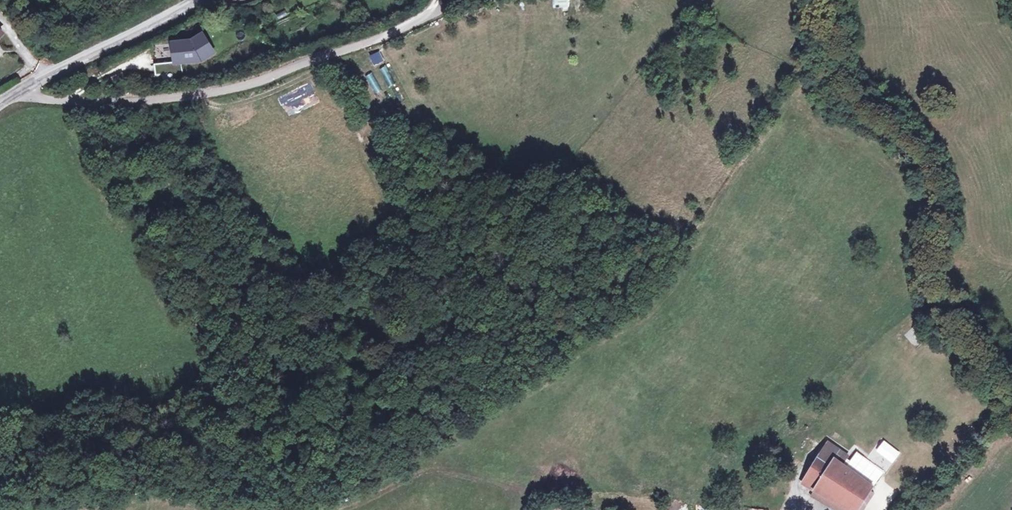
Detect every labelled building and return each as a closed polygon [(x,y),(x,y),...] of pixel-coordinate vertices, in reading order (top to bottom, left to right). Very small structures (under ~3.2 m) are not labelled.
[(554,9),(569,7),(568,0),(553,0),(554,9)] [(209,34),(169,38),(172,64),(212,60),(209,34)] [(172,71),(171,61),(154,63),(155,73),(172,71)] [(381,68),(387,87),(394,85),(388,65),(381,68)] [(827,440),(800,481),(816,491),(813,497),(834,509),(862,509),(887,470),(856,451),(853,456),(827,440)]
